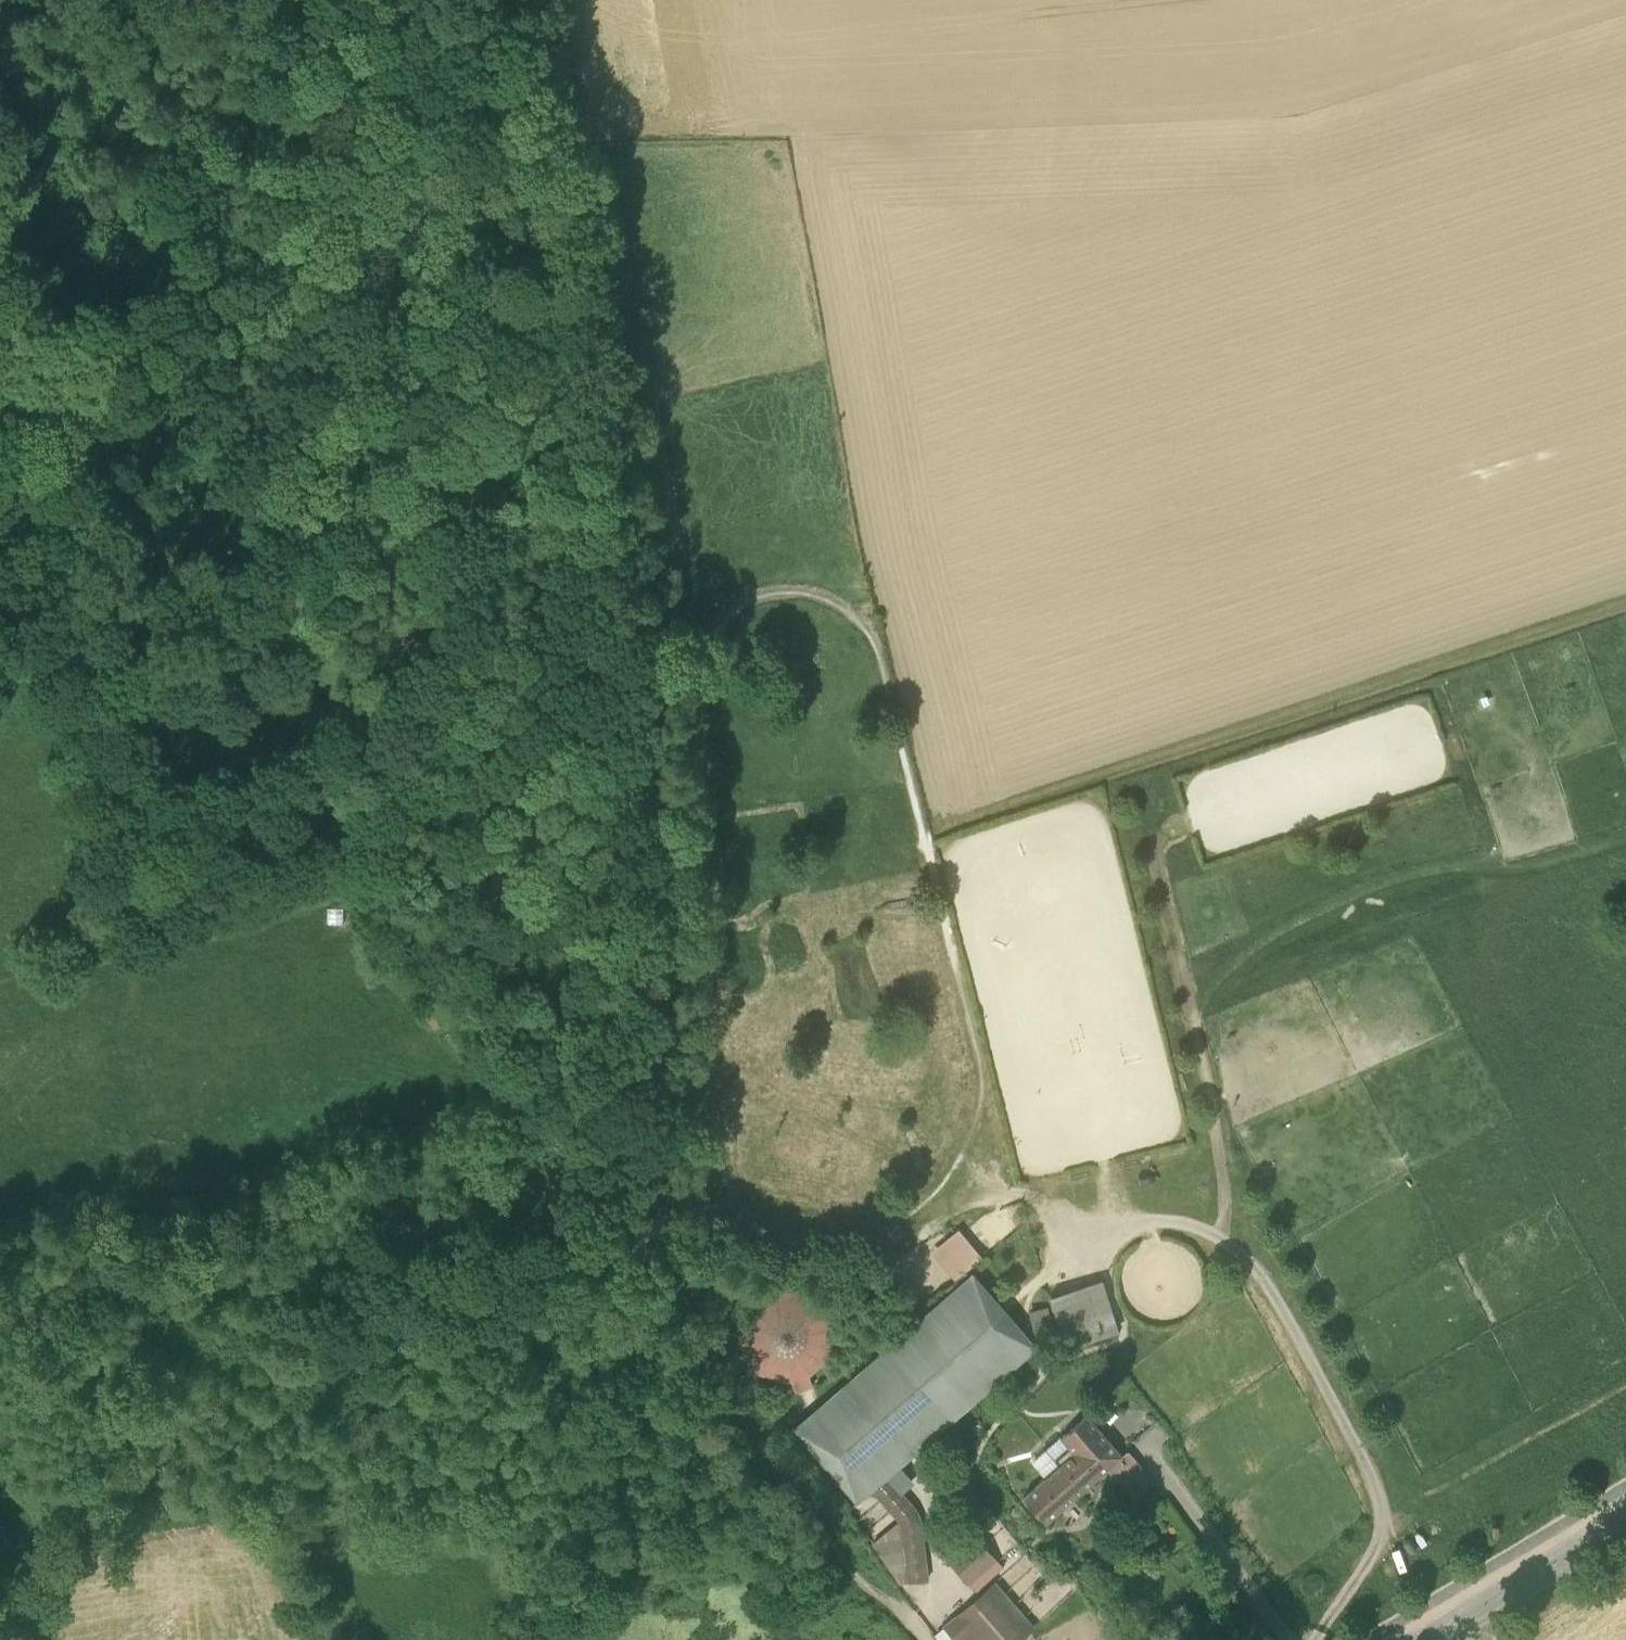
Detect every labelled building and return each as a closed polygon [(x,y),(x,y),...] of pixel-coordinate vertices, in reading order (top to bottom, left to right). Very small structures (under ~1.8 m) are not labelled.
[(954,1250),(967,1239),(958,1229),(931,1252),(954,1281),(969,1268),(969,1267),(954,1250)] [(969,1267),(969,1268),(982,1258),(967,1239),(954,1250),(969,1267)] [(795,1429),(855,1499),(919,1444),(928,1455),(945,1440),(936,1430),(1033,1346),(973,1276),(795,1429)] [(1101,1281),(1050,1297),(1066,1348),(1117,1332),(1101,1281)] [(783,1382),(816,1371),(832,1340),(821,1307),(790,1291),(757,1302),(741,1333),(752,1366),(783,1382)] [(1029,1313),(1038,1347),(1055,1343),(1047,1309),(1029,1313)] [(1086,1416),(1061,1437),(1075,1453),(1044,1479),(1023,1498),(1045,1523),(1106,1469),(1121,1455),(1086,1416)] [(1033,1466),(1044,1479),(1075,1453),(1061,1437),(1034,1462),(1033,1466)] [(1128,1450),(1121,1455),(1106,1469),(1135,1501),(1154,1484),(1143,1473),(1146,1471),(1128,1450)] [(887,1477),(884,1480),(912,1512),(916,1520),(922,1570),(927,1569),(921,1520),(916,1509),(887,1477)] [(873,1544),(900,1583),(928,1579),(927,1569),(922,1570),(916,1520),(912,1512),(884,1480),(872,1490),(901,1522),(873,1544)] [(938,1548),(949,1560),(974,1537),(964,1526),(938,1548)] [(1001,1569),(994,1560),(974,1537),(949,1560),(970,1582),(977,1590),(1001,1569)] [(975,1639),(1021,1639),(1031,1631),(991,1586),(944,1627),(955,1639),(966,1639),(971,1635),(975,1639)]
